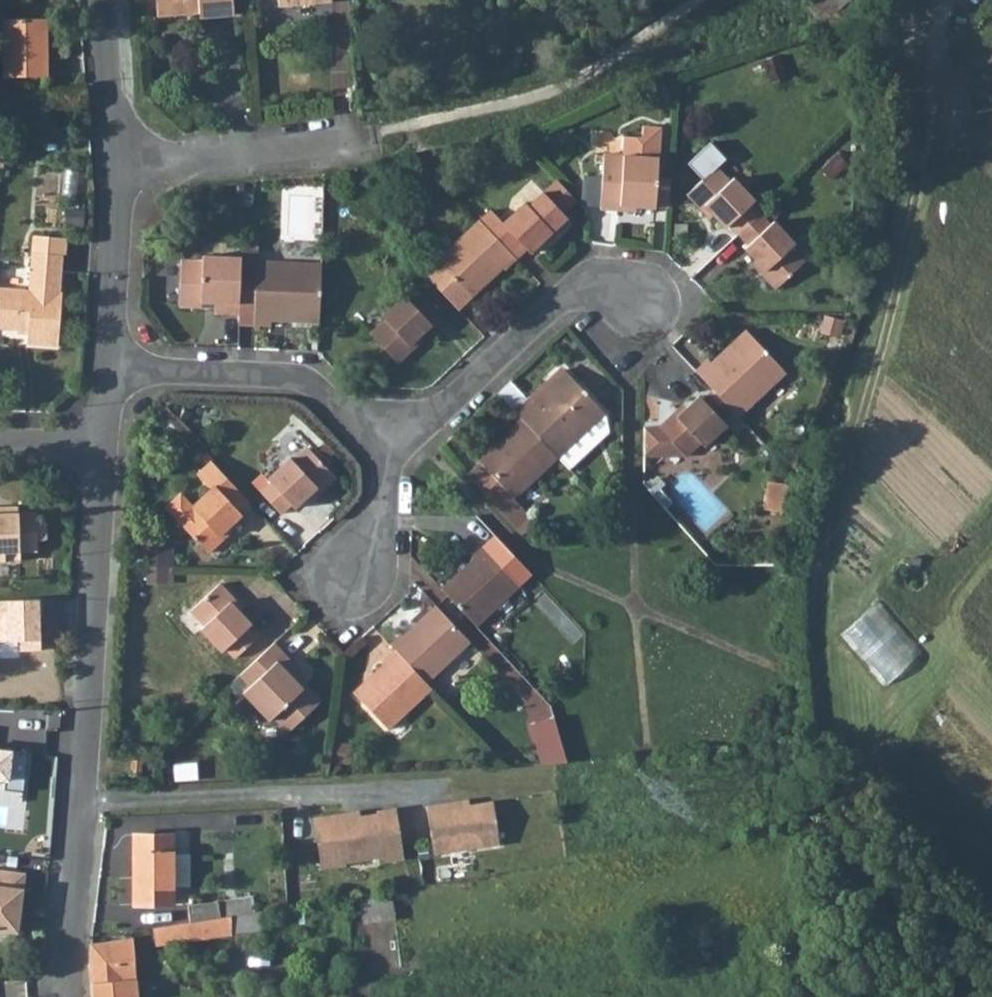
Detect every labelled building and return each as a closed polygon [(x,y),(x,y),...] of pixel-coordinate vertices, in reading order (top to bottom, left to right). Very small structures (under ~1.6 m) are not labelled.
[(156,13),(189,11),(189,5),(201,4),(202,12),(232,11),(231,0),(155,0),(156,13)] [(841,16),(858,0),(825,0),(841,16)] [(47,16),(4,16),(5,77),(47,76),(47,16)] [(623,204),(659,206),(662,176),(666,127),(648,125),(647,136),(630,134),(628,154),(608,152),(604,207),(622,208),(623,204)] [(733,162),(717,145),(694,166),(709,182),(693,196),(708,212),(713,207),(733,229),(737,225),(746,234),(767,215),(758,205),(762,201),(742,180),(737,184),(724,170),(733,162)] [(603,174),(588,174),(587,204),(602,204),(603,174)] [(662,176),(659,206),(673,207),(676,177),(662,176)] [(562,178),(546,192),(565,213),(580,198),(562,178)] [(483,218),(498,235),(518,257),(528,249),(532,253),(554,232),(558,235),(573,222),(565,213),(546,192),(531,205),(526,201),(504,220),(494,208),(483,218)] [(767,215),(746,234),(755,244),(752,249),(771,270),(767,275),(780,290),(811,261),(797,246),(801,242),(782,221),(777,225),(767,215)] [(431,249),(416,262),(458,307),(473,294),(471,292),(488,277),(490,279),(504,266),(507,268),(518,257),(498,235),(483,218),(439,257),(431,249)] [(24,338),(23,351),(55,352),(59,301),(54,301),(57,264),(64,264),(65,242),(30,241),(27,298),(0,297),(0,337),(24,338)] [(260,247),(242,246),(241,251),(238,305),(238,315),(255,316),(259,255),(260,247)] [(213,303),(238,305),(241,251),(204,248),(203,254),(181,253),(177,296),(199,297),(199,291),(214,292),(213,303)] [(320,319),(321,308),(324,258),(259,255),(255,316),(272,318),(273,312),(293,314),(293,318),(320,319)] [(384,319),(367,332),(396,362),(411,348),(407,344),(428,326),(425,323),(438,311),(417,288),(404,300),(400,296),(380,315),(384,319)] [(714,363),(702,373),(718,392),(737,412),(744,420),(792,376),(759,339),(737,359),(732,355),(718,367),(714,363)] [(530,399),(518,410),(524,417),(559,455),(560,456),(606,413),(567,368),(546,385),(549,389),(534,403),(530,399)] [(546,385),(530,399),(534,403),(549,389),(546,385)] [(737,412),(718,392),(708,401),(705,397),(684,416),(679,413),(665,427),(650,425),(647,454),(668,452),(679,442),(690,454),(705,441),(708,446),(730,425),(726,422),(737,412)] [(497,447),(482,462),(513,497),(559,455),(524,417),(511,428),(512,429),(495,445),(497,447)] [(272,477),(262,486),(281,508),(292,498),(296,502),(318,482),(322,486),(337,473),(309,442),(293,456),(289,452),(268,472),(272,477)] [(679,442),(668,452),(690,454),(679,442)] [(229,477),(212,459),(198,473),(211,488),(191,507),(179,494),(164,509),(207,554),(223,539),(219,535),(242,513),(239,510),(250,498),(229,477)] [(482,462),(469,476),(509,520),(522,510),(513,497),(482,462)] [(8,580),(8,565),(23,564),(23,554),(40,554),(40,543),(49,543),(49,526),(37,527),(37,517),(0,518),(0,580),(8,580)] [(465,573),(446,590),(477,624),(521,583),(486,545),(477,554),(478,556),(463,571),(465,573)] [(161,580),(161,579),(174,580),(177,551),(153,549),(149,579),(161,580)] [(220,577),(189,605),(204,621),(199,625),(219,648),(225,643),(234,653),(258,632),(248,622),(251,619),(231,597),(235,593),(220,577)] [(518,682),(527,674),(450,597),(442,606),(518,682)] [(879,600),(844,633),(891,682),(926,649),(879,600)] [(40,601),(0,601),(0,643),(18,643),(19,653),(40,651),(40,601)] [(401,632),(390,642),(395,647),(425,681),(468,642),(439,607),(419,626),(416,624),(403,634),(401,632)] [(272,640),(240,670),(251,681),(243,689),(268,717),(272,714),(287,731),(320,701),(305,683),(302,687),(292,677),(299,670),(272,640)] [(425,681),(395,647),(381,660),(383,663),(371,673),(374,676),(354,693),(385,728),(429,687),(425,681)] [(533,727),(544,769),(567,768),(555,722),(533,727)] [(5,781),(4,791),(22,793),(25,754),(0,751),(0,780),(5,781)] [(135,756),(135,770),(145,770),(145,756),(135,756)] [(438,811),(421,813),(429,862),(495,850),(487,807),(464,811),(463,806),(449,809),(445,814),(439,816),(438,811)] [(345,821),(308,827),(317,878),(341,874),(341,872),(379,865),(380,870),(399,867),(391,816),(371,819),(372,822),(346,826),(345,821)] [(174,835),(133,836),(135,905),(175,904),(175,886),(189,885),(189,853),(174,853),(174,835)] [(0,872),(0,932),(18,934),(26,875),(0,872)] [(193,911),(195,926),(235,921),(260,919),(258,903),(193,911)] [(195,926),(191,926),(192,944),(236,938),(236,936),(235,921),(195,926)] [(93,945),(91,963),(121,961),(123,985),(139,983),(135,942),(93,945)] [(91,963),(94,996),(124,996),(123,985),(121,961),(91,963)]
